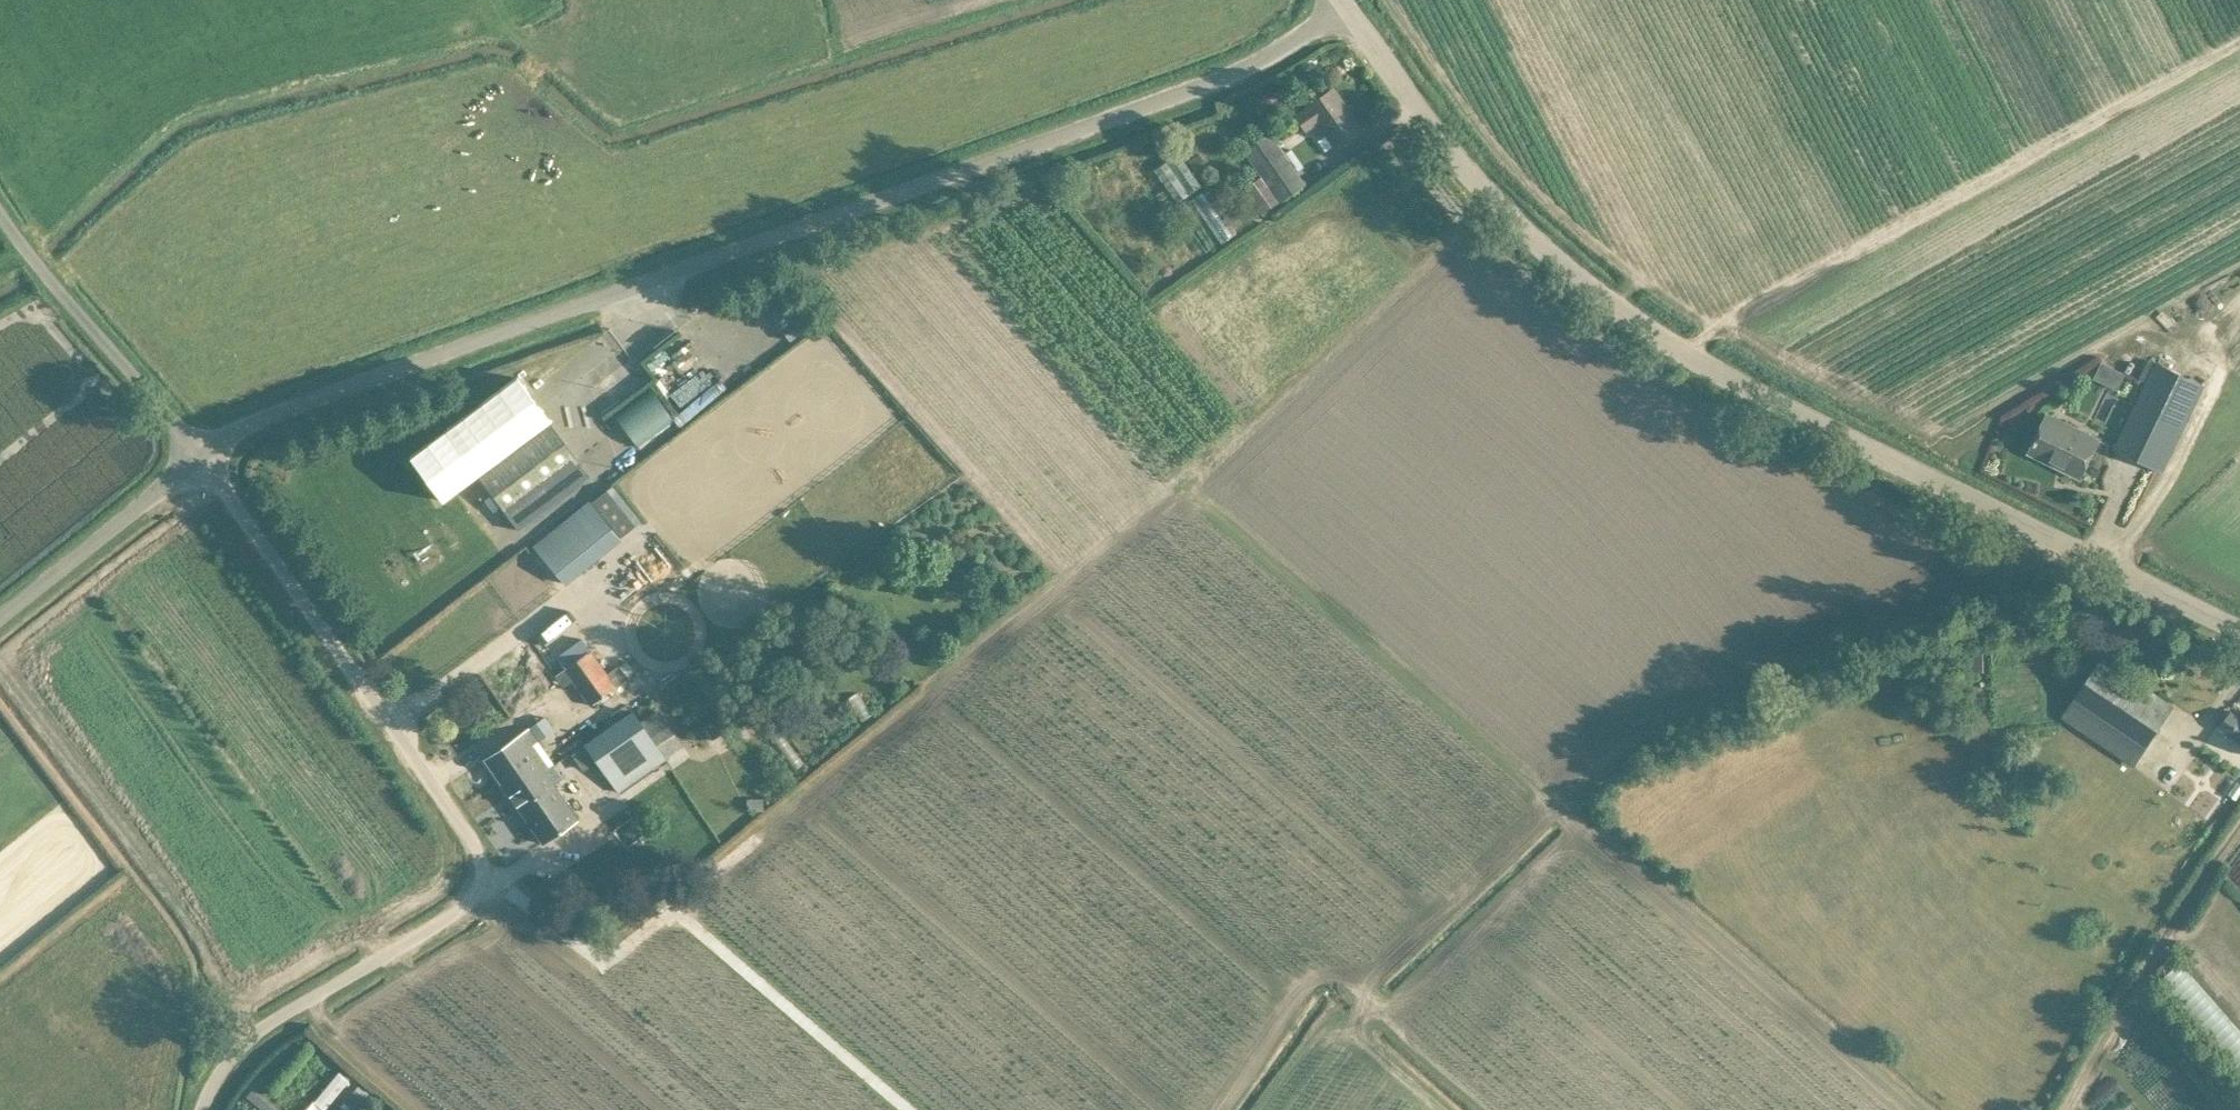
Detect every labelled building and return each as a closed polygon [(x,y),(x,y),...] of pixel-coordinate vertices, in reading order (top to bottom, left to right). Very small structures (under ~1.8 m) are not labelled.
[(1362,130),(1333,89),(1296,116),(1306,130),(1316,123),(1323,133),(1325,132),(1336,148),(1362,130)] [(1263,214),(1280,202),(1306,184),(1270,133),(1245,150),(1261,174),(1244,186),(1263,214)] [(1187,156),(1162,175),(1186,207),(1211,189),(1187,156)] [(2157,362),(2125,428),(2116,448),(2164,471),(2173,451),(2205,386),(2157,362)] [(2111,366),(2104,381),(2133,394),(2140,379),(2111,366)] [(651,388),(615,414),(638,446),(674,420),(651,388)] [(2082,478),(2091,458),(2100,439),(2049,414),(2042,429),(2032,449),(2065,465),(2063,469),(2082,478)] [(579,459),(551,422),(479,476),(507,514),(579,459)] [(577,510),(535,544),(566,583),(608,549),(621,539),(590,500),(577,510)] [(2154,636),(2146,651),(2160,659),(2168,643),(2154,636)] [(591,705),(616,686),(590,650),(565,668),(556,675),(564,686),(573,680),(591,705)] [(2070,703),(2134,751),(2162,712),(2099,665),(2070,703)] [(856,706),(874,721),(880,713),(863,698),(856,706)] [(634,711),(586,744),(619,792),(652,769),(666,759),(666,758),(657,746),(634,711)] [(2220,727),(2239,742),(2239,717),(2232,711),(2220,727)] [(729,729),(719,715),(704,725),(714,740),(729,729)] [(529,728),(485,759),(488,762),(543,843),(578,819),(553,783),(562,776),(529,728)] [(765,799),(748,799),(748,811),(765,811),(765,799)] [(360,1084),(352,1092),(363,1101),(371,1093),(360,1084)]
